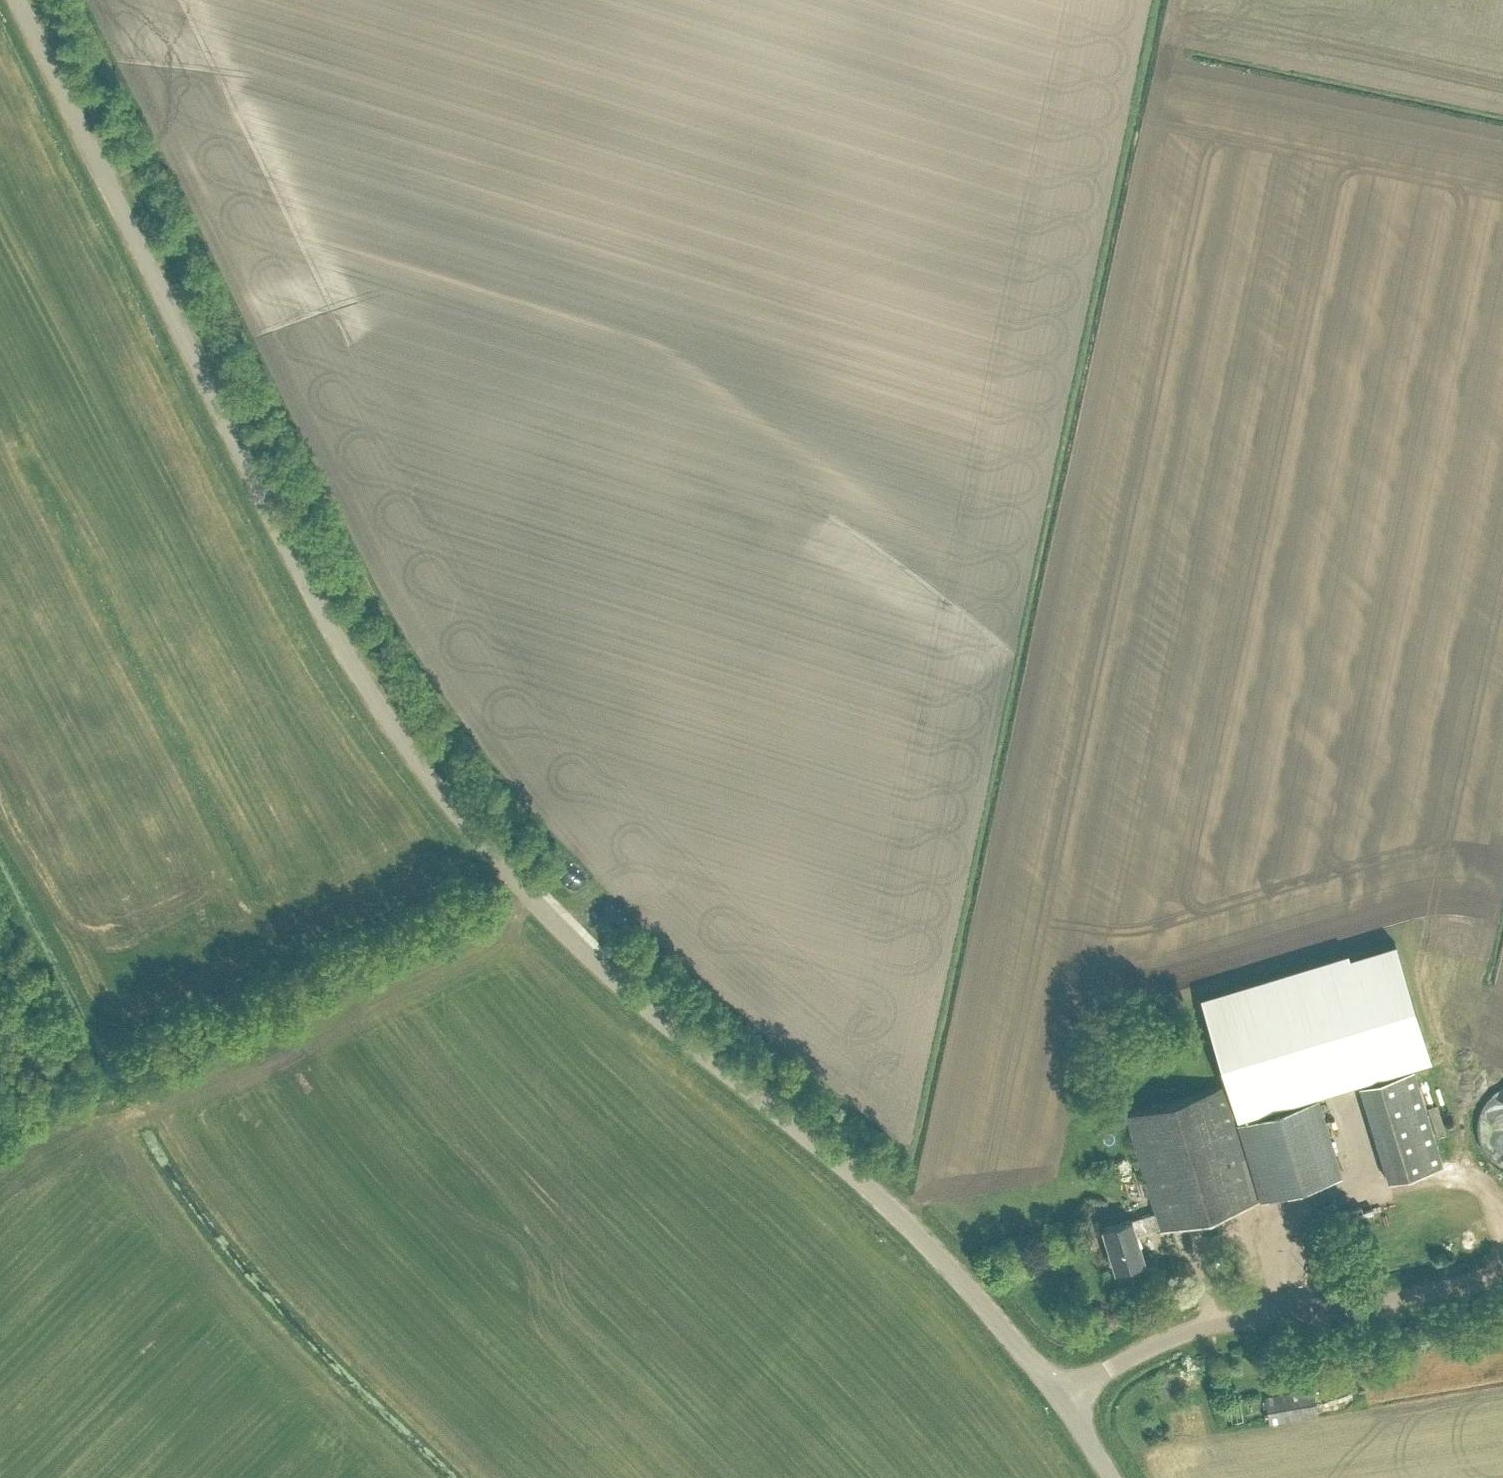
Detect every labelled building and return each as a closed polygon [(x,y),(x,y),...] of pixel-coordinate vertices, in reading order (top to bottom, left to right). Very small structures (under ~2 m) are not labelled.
[(1396,941),(1204,997),(1238,1112),(1430,1056),(1396,941)] [(1410,1070),(1355,1087),(1385,1183),(1440,1166),(1410,1070)] [(1237,1121),(1225,1081),(1126,1112),(1159,1211),(1104,1228),(1116,1269),(1147,1259),(1139,1234),(1162,1227),(1163,1230),(1256,1200),(1342,1172),(1317,1095),(1237,1121)] [(1269,1421),(1317,1413),(1312,1387),(1265,1395),(1269,1421)]
